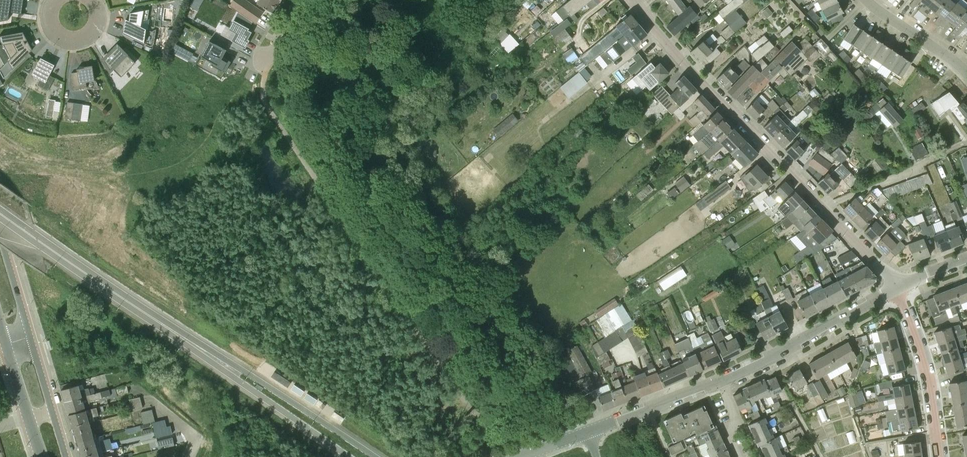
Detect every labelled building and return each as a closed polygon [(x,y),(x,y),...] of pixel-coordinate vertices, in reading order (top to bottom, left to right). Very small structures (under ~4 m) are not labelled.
[(24,0),(0,0),(0,21),(8,20),(10,12),(21,14),(24,0)] [(229,6),(238,12),(252,22),(256,24),(264,13),(245,0),(233,0),(229,6)] [(257,4),(274,13),(281,0),(259,0),(257,4)] [(602,0),(570,0),(562,6),(558,10),(566,19),(582,7),(586,12),(602,0)] [(678,15),(686,9),(680,0),(667,0),(678,15)] [(704,58),(716,48),(723,42),(723,43),(735,32),(735,33),(746,23),(736,10),(747,0),(733,0),(728,4),(718,12),(728,25),(719,33),(721,35),(710,45),(705,39),(690,52),(699,62),(704,58)] [(838,2),(837,0),(817,0),(822,10),(838,2)] [(913,9),(920,1),(920,0),(913,0),(909,5),(913,9)] [(922,13),(933,0),(920,0),(920,1),(923,4),(918,10),(922,13)] [(935,13),(946,0),(933,0),(922,13),(926,17),(932,10),(935,13)] [(939,24),(956,4),(957,2),(959,0),(946,0),(935,13),(939,16),(934,23),(938,26),(939,24)] [(822,10),(827,21),(843,13),(838,2),(822,10)] [(948,21),(952,24),(965,8),(957,2),(956,4),(939,24),(943,28),(948,21)] [(666,27),(674,35),(697,14),(690,6),(666,27)] [(762,12),(767,19),(773,13),(768,7),(762,12)] [(954,37),(966,21),(966,10),(965,8),(952,24),(956,27),(950,33),(954,37)] [(807,13),(811,17),(816,13),(811,9),(807,13)] [(123,33),(144,43),(146,29),(141,26),(142,20),(148,19),(149,10),(130,13),(129,21),(126,19),(123,33)] [(234,20),(225,37),(245,48),(250,40),(248,39),(252,32),(248,30),(252,22),(238,12),(234,20)] [(816,13),(811,17),(815,22),(820,18),(816,13)] [(599,55),(600,56),(612,46),(638,24),(630,14),(616,26),(616,27),(580,57),(586,65),(599,55)] [(546,35),(550,40),(570,25),(571,24),(567,19),(546,35)] [(966,37),(966,21),(954,37),(959,40),(964,34),(966,37)] [(632,46),(633,46),(647,34),(638,24),(612,46),(600,56),(608,65),(632,46)] [(843,39),(853,45),(863,31),(853,24),(843,39)] [(570,25),(550,40),(555,46),(558,44),(560,47),(572,38),(571,37),(575,33),(570,25)] [(789,25),(779,33),(784,39),(793,30),(789,25)] [(861,55),(871,61),(872,58),(882,43),(877,40),(879,39),(883,34),(877,30),(872,37),(863,52),(862,52),(861,55)] [(853,45),(862,52),(863,52),(872,37),(863,31),(853,45)] [(33,50),(29,43),(26,45),(24,39),(27,39),(23,32),(0,36),(0,40),(11,61),(0,70),(0,72),(4,79),(33,50)] [(500,44),(508,53),(519,44),(510,34),(500,44)] [(774,47),(770,43),(764,35),(755,42),(760,47),(751,54),(757,61),(774,47)] [(805,38),(796,46),(804,54),(811,46),(812,46),(805,38)] [(236,56),(209,41),(201,57),(212,63),(210,65),(225,73),(231,62),(223,57),(226,52),(235,57),(236,56)] [(810,61),(819,53),(811,46),(804,54),(796,46),(793,42),(788,46),(787,45),(774,59),(775,59),(783,68),(787,63),(791,67),(794,63),(798,67),(808,59),(810,61)] [(872,58),(873,58),(882,64),(892,50),(882,43),(872,58)] [(180,56),(184,49),(175,44),(171,51),(180,56)] [(121,77),(135,63),(118,45),(103,60),(111,72),(113,70),(121,77)] [(716,79),(726,89),(738,76),(749,64),(749,53),(744,46),(734,55),(739,61),(742,58),(743,60),(733,71),(729,67),(716,79)] [(838,57),(829,47),(828,48),(821,55),(820,55),(824,58),(827,56),(833,62),(838,57)] [(570,65),(576,60),(579,58),(572,48),(563,54),(570,65)] [(716,48),(704,58),(709,63),(721,53),(716,48)] [(889,74),(899,80),(911,63),(906,59),(907,58),(908,58),(912,53),(906,49),(901,56),(892,50),(882,64),(891,71),(889,74)] [(842,59),(847,55),(843,50),(842,51),(838,54),(842,59)] [(847,55),(842,59),(847,64),(851,60),(847,55)] [(519,67),(522,69),(528,63),(533,60),(530,57),(526,61),(519,67)] [(41,58),(32,75),(40,79),(37,85),(56,94),(60,68),(54,66),(55,65),(41,58)] [(762,58),(753,66),(728,92),(734,98),(759,72),(760,72),(767,66),(762,58)] [(762,73),(769,81),(783,68),(775,59),(761,72),(762,73)] [(655,79),(658,83),(668,74),(660,64),(655,68),(651,62),(631,79),(641,91),(655,79)] [(72,90),(87,87),(86,82),(95,80),(92,65),(84,67),(84,68),(77,69),(77,72),(71,73),(70,79),(72,90)] [(858,77),(863,73),(859,68),(854,72),(858,77)] [(587,83),(578,72),(560,87),(568,98),(587,83)] [(769,81),(762,73),(750,86),(757,93),(769,81)] [(863,73),(858,77),(862,82),(867,78),(863,73)] [(673,112),(679,106),(697,91),(683,76),(675,83),(679,87),(670,95),(661,85),(655,92),(673,113),(673,112)] [(874,83),(878,88),(883,83),(878,79),(874,83)] [(883,83),(878,88),(883,92),(887,88),(883,83)] [(809,93),(815,100),(820,95),(814,88),(809,93)] [(698,112),(689,120),(695,128),(715,110),(697,91),(679,106),(673,112),(681,121),(686,116),(682,112),(694,102),(698,106),(696,108),(698,112)] [(949,108),(951,111),(960,104),(949,92),(930,104),(938,116),(949,108)] [(779,107),(772,99),(768,103),(761,95),(746,110),(755,119),(762,113),(767,118),(778,108),(779,107)] [(773,100),(779,107),(783,104),(784,103),(785,102),(778,95),(773,100)] [(623,107),(627,102),(623,97),(618,102),(623,107)] [(859,115),(872,103),(866,97),(853,108),(859,115)] [(870,117),(880,110),(895,127),(903,120),(887,103),(883,98),(878,102),(877,101),(866,112),(870,117)] [(67,102),(65,118),(80,121),(83,104),(67,102)] [(921,102),(911,110),(916,116),(926,108),(921,102)] [(951,111),(952,112),(953,111),(959,120),(962,118),(966,124),(966,108),(962,103),(960,105),(960,104),(951,111)] [(779,107),(778,108),(783,113),(788,109),(783,104),(779,107)] [(791,120),(791,121),(773,138),(783,148),(797,134),(792,130),(808,115),(803,109),(796,116),(796,115),(791,120)] [(693,135),(698,141),(701,139),(709,132),(723,118),(717,112),(710,119),(693,135)] [(777,114),(763,127),(773,138),(791,121),(791,120),(787,116),(782,120),(777,114)] [(701,139),(708,148),(717,141),(718,142),(732,128),(723,118),(709,132),(701,139)] [(913,131),(918,139),(924,136),(919,127),(913,131)] [(740,148),(746,142),(732,128),(718,142),(717,141),(708,148),(709,148),(703,153),(708,159),(723,146),(730,153),(737,146),(740,148)] [(795,140),(796,140),(786,151),(795,160),(806,150),(804,147),(811,139),(803,131),(795,140)] [(820,145),(825,151),(833,144),(828,138),(820,145)] [(730,153),(744,168),(758,154),(746,142),(740,148),(737,146),(730,153)] [(917,148),(922,157),(928,154),(923,144),(917,148)] [(841,163),(848,157),(839,147),(830,154),(835,158),(841,163)] [(830,154),(821,148),(810,163),(824,173),(835,158),(830,154)] [(922,157),(917,148),(911,151),(916,161),(922,157)] [(722,170),(733,161),(728,156),(717,165),(722,170)] [(749,192),(755,189),(763,182),(764,184),(770,180),(762,172),(764,171),(763,170),(762,172),(756,165),(751,171),(750,169),(740,177),(749,192)] [(858,180),(850,172),(843,180),(850,188),(858,180)] [(838,185),(836,182),(827,173),(817,183),(828,195),(838,185)] [(931,184),(931,183),(928,173),(922,175),(925,186),(931,184)] [(920,188),(925,186),(922,175),(916,177),(920,188)] [(683,176),(674,183),(681,192),(690,185),(683,176)] [(914,190),(920,188),(916,177),(911,179),(914,190)] [(909,192),(914,190),(911,179),(905,181),(909,192)] [(726,180),(702,198),(707,205),(731,187),(726,180)] [(778,201),(780,203),(793,190),(784,181),(769,197),(764,190),(755,196),(759,202),(762,199),(770,208),(778,201)] [(903,194),(909,192),(905,181),(899,183),(903,194)] [(898,196),(903,194),(899,183),(894,185),(898,196)] [(649,184),(630,200),(635,206),(653,189),(649,184)] [(892,198),(898,196),(894,185),(888,187),(892,198)] [(663,192),(668,199),(678,193),(673,186),(663,192)] [(889,199),(892,198),(888,187),(883,189),(885,195),(889,199)] [(852,218),(864,208),(869,203),(870,204),(882,193),(877,188),(870,191),(871,192),(859,203),(854,199),(849,203),(848,204),(848,205),(843,209),(852,218)] [(785,217),(786,216),(786,215),(787,214),(802,200),(795,192),(777,208),(785,217)] [(700,209),(706,204),(701,197),(694,202),(700,209)] [(808,231),(821,219),(802,200),(787,214),(789,216),(787,217),(794,224),(798,220),(804,225),(803,226),(805,229),(806,229),(808,231)] [(954,211),(957,218),(962,216),(955,201),(950,203),(954,211)] [(866,223),(866,224),(868,222),(872,218),(873,218),(875,216),(875,215),(878,212),(870,204),(869,203),(864,208),(852,218),(861,228),(866,223)] [(875,215),(875,216),(878,219),(864,232),(873,241),(889,226),(881,217),(885,212),(882,208),(878,212),(875,215)] [(937,247),(939,246),(941,251),(952,247),(945,231),(942,221),(927,226),(922,213),(913,217),(916,225),(919,224),(921,231),(924,237),(930,236),(930,237),(933,236),(937,247)] [(898,217),(890,225),(894,229),(902,221),(898,217)] [(812,253),(813,255),(834,241),(837,238),(838,237),(836,238),(831,232),(832,231),(821,219),(808,231),(806,229),(798,234),(808,245),(796,253),(801,260),(812,253)] [(594,229),(589,222),(585,225),(591,232),(594,229)] [(947,230),(954,246),(963,243),(961,238),(963,237),(958,226),(947,230)] [(886,255),(890,251),(900,241),(890,231),(887,234),(876,244),(886,255)] [(720,238),(724,244),(729,240),(725,234),(720,238)] [(915,261),(929,256),(923,239),(908,244),(915,261)] [(900,241),(890,251),(895,256),(905,246),(900,241)] [(837,258),(841,265),(857,256),(851,250),(837,258)] [(851,274),(859,289),(876,281),(876,277),(857,256),(841,265),(844,271),(847,269),(850,274),(850,275),(851,274)] [(681,266),(658,281),(664,289),(687,274),(681,266)] [(849,274),(838,280),(846,296),(859,289),(851,274),(850,275),(850,274),(849,274)] [(822,288),(831,304),(846,296),(838,280),(837,280),(822,288)] [(960,304),(966,301),(966,292),(964,284),(954,288),(960,304)] [(782,290),(787,301),(793,298),(788,287),(782,290)] [(818,311),(831,304),(822,288),(809,294),(818,311)] [(955,306),(960,304),(954,288),(943,292),(949,307),(955,306)] [(716,289),(702,297),(705,302),(719,293),(716,289)] [(941,315),(939,311),(949,307),(943,292),(933,296),(933,297),(926,300),(933,318),(941,315)] [(805,318),(818,311),(809,294),(797,301),(805,318)] [(773,306),(769,298),(760,302),(776,333),(788,327),(779,310),(773,313),(770,307),(773,306)] [(756,322),(755,323),(764,339),(776,333),(760,302),(757,303),(758,306),(750,311),(756,322)] [(657,304),(644,310),(647,315),(660,309),(657,304)] [(605,337),(611,333),(615,331),(605,314),(587,326),(597,342),(600,340),(605,337)] [(705,322),(710,332),(718,329),(714,318),(713,319),(706,322),(705,322)] [(585,319),(579,323),(583,328),(588,324),(585,319)] [(622,326),(628,338),(638,331),(633,319),(622,326)] [(965,334),(966,334),(964,328),(960,329),(959,324),(934,332),(938,343),(954,338),(965,334)] [(622,341),(628,338),(622,326),(616,330),(622,341)] [(880,342),(896,338),(893,326),(877,331),(880,342)] [(617,345),(622,341),(616,330),(615,331),(611,333),(617,345)] [(721,330),(711,336),(723,360),(742,351),(735,338),(726,342),(721,330)] [(628,338),(630,343),(641,336),(638,331),(628,338)] [(611,348),(617,345),(611,333),(605,337),(611,348)] [(957,349),(958,349),(956,342),(966,339),(966,334),(965,334),(954,338),(938,343),(941,354),(957,349)] [(864,346),(867,345),(869,345),(866,335),(855,338),(859,347),(860,347),(864,346)] [(630,343),(633,348),(643,341),(641,336),(630,343)] [(689,342),(695,353),(703,370),(721,361),(711,338),(704,342),(701,336),(690,341),(689,342)] [(606,351),(611,348),(605,337),(600,340),(606,351)] [(682,359),(690,376),(703,370),(695,353),(689,342),(690,341),(688,338),(675,344),(682,360),(682,359)] [(883,352),(899,348),(896,338),(880,342),(883,352)] [(591,346),(597,360),(607,354),(606,351),(600,340),(597,342),(591,346)] [(633,348),(635,352),(645,346),(643,341),(633,348)] [(846,363),(856,357),(848,342),(838,348),(846,363)] [(596,389),(595,389),(588,375),(592,372),(577,345),(567,351),(572,359),(563,364),(576,381),(580,386),(585,395),(596,389)] [(870,355),(867,345),(864,346),(860,347),(865,357),(870,355)] [(645,346),(635,352),(638,357),(648,352),(645,346)] [(836,368),(846,363),(838,348),(828,353),(836,368)] [(886,363),(902,359),(899,348),(883,352),(886,363)] [(960,359),(966,357),(966,352),(959,354),(958,349),(957,349),(941,354),(944,364),(960,359)] [(827,373),(836,368),(828,353),(819,358),(827,373)] [(607,354),(597,360),(599,365),(611,360),(607,354)] [(966,369),(966,357),(960,359),(944,364),(948,375),(966,369)] [(817,379),(827,373),(819,358),(809,364),(817,379)] [(669,365),(677,381),(690,376),(682,359),(682,360),(669,365)] [(902,359),(886,363),(889,374),(905,370),(902,359)] [(870,362),(864,360),(860,370),(867,369),(870,362)] [(656,372),(657,374),(663,387),(677,381),(669,365),(657,371),(656,372)] [(870,367),(870,370),(867,370),(868,377),(876,375),(874,366),(870,367)] [(643,373),(650,392),(663,387),(657,374),(656,372),(657,371),(655,367),(645,371),(645,372),(643,373)] [(795,390),(807,383),(800,369),(787,376),(795,390)] [(621,370),(616,372),(620,383),(625,381),(621,370)] [(616,405),(627,401),(622,386),(620,383),(616,372),(611,374),(613,380),(612,380),(615,388),(610,390),(610,391),(611,392),(616,405)] [(643,395),(650,392),(643,373),(636,375),(643,395)] [(627,401),(643,395),(636,375),(633,376),(635,381),(622,386),(627,401)] [(776,394),(782,391),(775,376),(765,381),(771,395),(772,398),(776,397),(777,396),(776,394)] [(771,395),(765,381),(764,379),(753,384),(760,398),(765,396),(766,397),(771,395)] [(819,394),(821,399),(828,395),(820,380),(813,383),(819,394)] [(951,395),(966,392),(966,380),(949,383),(951,395)] [(822,399),(821,399),(819,394),(813,383),(813,382),(807,385),(808,388),(807,389),(816,407),(824,404),(822,399)] [(65,402),(98,392),(97,386),(80,390),(79,385),(71,387),(70,383),(60,385),(65,402)] [(894,398),(911,395),(909,383),(892,387),(893,393),(877,396),(878,402),(883,401),(886,400),(894,398)] [(596,389),(603,410),(616,405),(611,392),(610,391),(610,390),(607,384),(595,389),(596,389)] [(755,403),(754,401),(760,398),(753,384),(742,389),(743,391),(750,406),(751,405),(755,403)] [(93,408),(91,401),(102,398),(102,397),(106,396),(106,399),(117,396),(117,395),(128,392),(127,385),(98,392),(65,402),(68,413),(76,410),(77,412),(93,408)] [(836,389),(840,396),(846,393),(842,386),(836,389)] [(746,407),(747,409),(752,407),(751,405),(750,406),(743,391),(733,395),(739,410),(746,407)] [(859,405),(854,392),(847,394),(852,407),(859,405)] [(953,406),(966,403),(966,392),(951,395),(953,406)] [(894,398),(886,400),(887,405),(888,410),(913,406),(911,395),(894,398)] [(140,397),(129,399),(132,410),(143,407),(140,397)] [(966,414),(966,403),(953,406),(954,416),(966,414)] [(697,435),(699,433),(714,426),(704,405),(682,415),(681,413),(663,420),(673,442),(690,434),(689,431),(694,429),(697,435)] [(913,406),(888,410),(890,421),(898,419),(915,416),(913,406)] [(69,415),(72,427),(89,422),(90,422),(95,420),(93,416),(99,415),(96,407),(93,408),(77,412),(69,415)] [(152,409),(140,412),(143,424),(155,421),(152,409)] [(966,426),(966,414),(954,416),(956,428),(966,426)] [(901,430),(901,431),(917,428),(915,416),(898,419),(890,421),(892,432),(901,430)] [(753,436),(768,429),(766,424),(767,423),(765,417),(757,421),(748,425),(753,436)] [(89,422),(72,427),(76,442),(94,437),(90,422),(89,422)] [(140,425),(125,429),(127,433),(141,430),(140,425)] [(698,440),(700,445),(721,436),(716,425),(714,426),(699,433),(701,438),(698,440)] [(760,445),(775,439),(775,438),(773,434),(771,435),(768,429),(753,436),(758,447),(760,446),(760,445)] [(102,452),(98,436),(94,437),(76,442),(81,456),(82,456),(102,452)] [(708,454),(725,446),(721,436),(700,445),(698,446),(703,456),(708,454)] [(172,437),(157,441),(159,449),(174,445),(172,437)] [(775,438),(775,439),(760,445),(760,446),(765,456),(779,449),(777,443),(779,442),(777,437),(775,438)] [(101,449),(110,447),(109,439),(100,440),(101,449)] [(904,455),(921,453),(920,441),(903,444),(904,455)] [(681,442),(668,448),(671,455),(684,449),(681,442)] [(730,456),(725,446),(708,454),(710,456),(730,456)] [(784,453),(782,454),(779,449),(765,456),(786,456),(784,453)]
